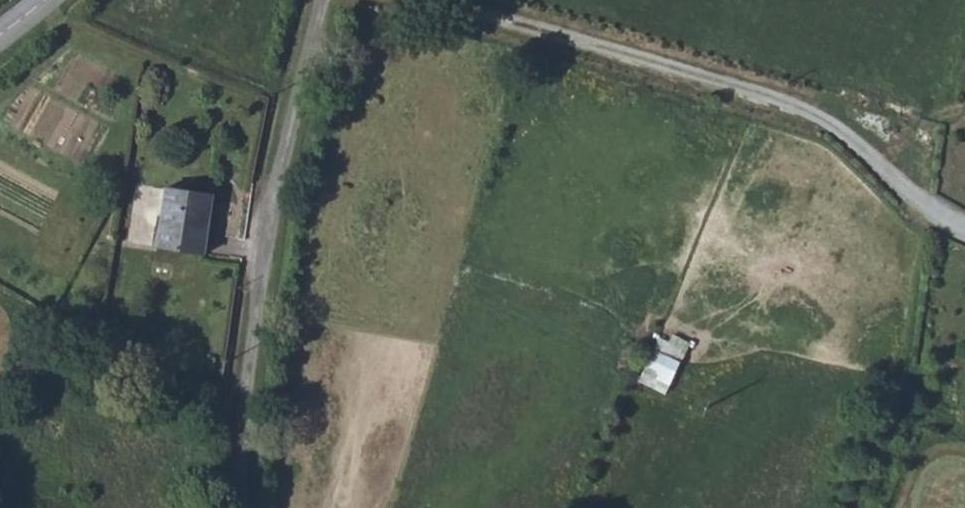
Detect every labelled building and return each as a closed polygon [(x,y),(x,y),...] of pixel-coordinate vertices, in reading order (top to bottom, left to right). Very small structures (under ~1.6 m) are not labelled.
[(160,259),(205,265),(213,192),(169,185),(160,259)] [(690,344),(663,330),(638,377),(666,392),(690,344)]
